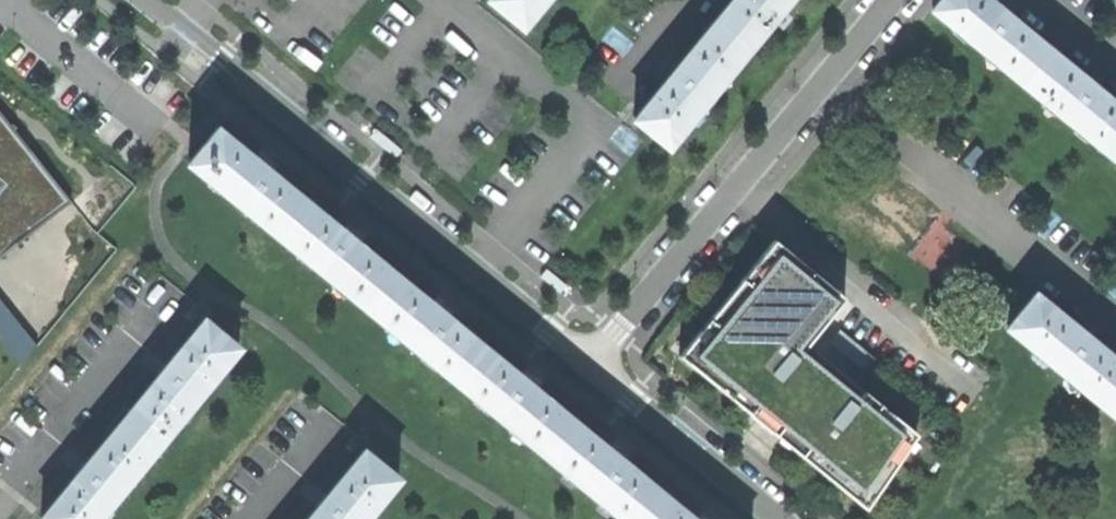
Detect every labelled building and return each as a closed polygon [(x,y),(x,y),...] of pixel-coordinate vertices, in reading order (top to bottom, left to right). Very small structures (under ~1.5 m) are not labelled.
[(516,26),(537,0),(485,0),(516,26)] [(782,0),(729,0),(714,18),(745,44),(782,0)] [(1019,79),(1046,47),(1006,14),(1008,12),(1003,7),(997,3),(995,6),(989,0),(933,0),(929,5),(1019,79)] [(661,145),(745,44),(714,18),(677,62),(673,59),(667,67),(663,72),(666,75),(630,119),(661,145)] [(1108,152),(1115,142),(1115,105),(1093,86),(1096,83),(1092,80),(1085,74),(1083,77),(1046,47),(1019,79),(1108,152)] [(68,201),(0,115),(0,256),(68,201)] [(188,163),(276,236),(303,204),(267,174),(269,172),(260,164),(254,159),(252,162),(215,131),(188,163)] [(276,236),(363,308),(390,276),(354,246),(356,244),(349,237),(342,232),(340,235),(303,204),(276,236)] [(768,426),(867,505),(923,434),(809,344),(847,297),(776,240),(682,357),(768,426)] [(363,308),(451,381),(479,348),(442,318),(444,315),(437,310),(430,304),(428,307),(390,276),(363,308)] [(20,359),(39,343),(0,295),(0,334),(20,359)] [(1113,417),(1115,413),(1115,366),(1086,342),(1088,340),(1082,334),(1076,329),(1073,333),(1029,297),(1003,328),(1113,417)] [(156,448),(238,349),(206,323),(170,366),(168,364),(161,373),(156,379),(158,381),(124,422),(156,448)] [(451,381),(539,454),(567,421),(530,391),(532,388),(525,382),(518,376),(516,379),(479,348),(451,381)] [(617,518),(633,518),(654,493),(618,463),(620,460),(613,454),(605,448),(603,451),(567,421),(539,454),(617,518)] [(156,448),(124,422),(88,466),(85,463),(79,469),(75,475),(78,477),(43,518),(98,518),(156,448)] [(312,518),(366,518),(399,479),(366,453),(330,497),(327,494),(322,501),(317,507),(319,509),(312,518)] [(654,493),(633,518),(685,518),(654,493)]
